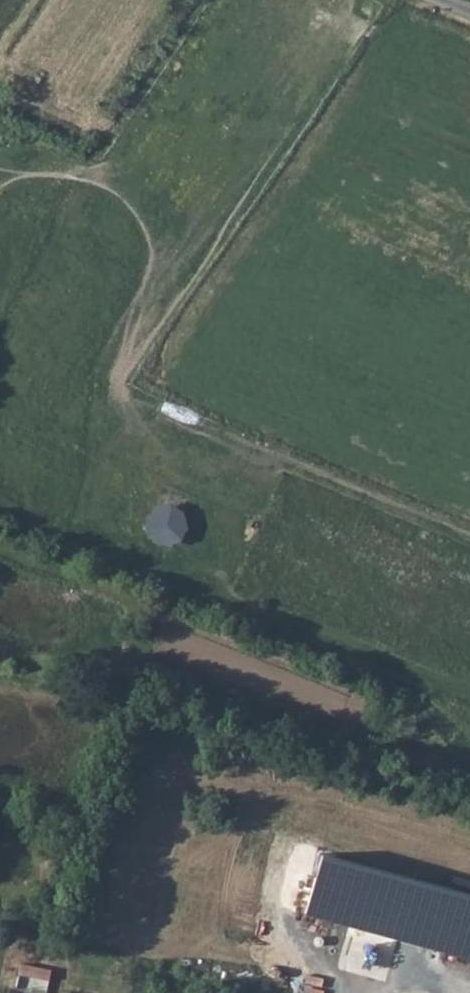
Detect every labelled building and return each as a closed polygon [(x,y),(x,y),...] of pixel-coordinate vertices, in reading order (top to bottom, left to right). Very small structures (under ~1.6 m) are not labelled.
[(44,992),(49,968),(17,961),(11,986),(44,992)]
